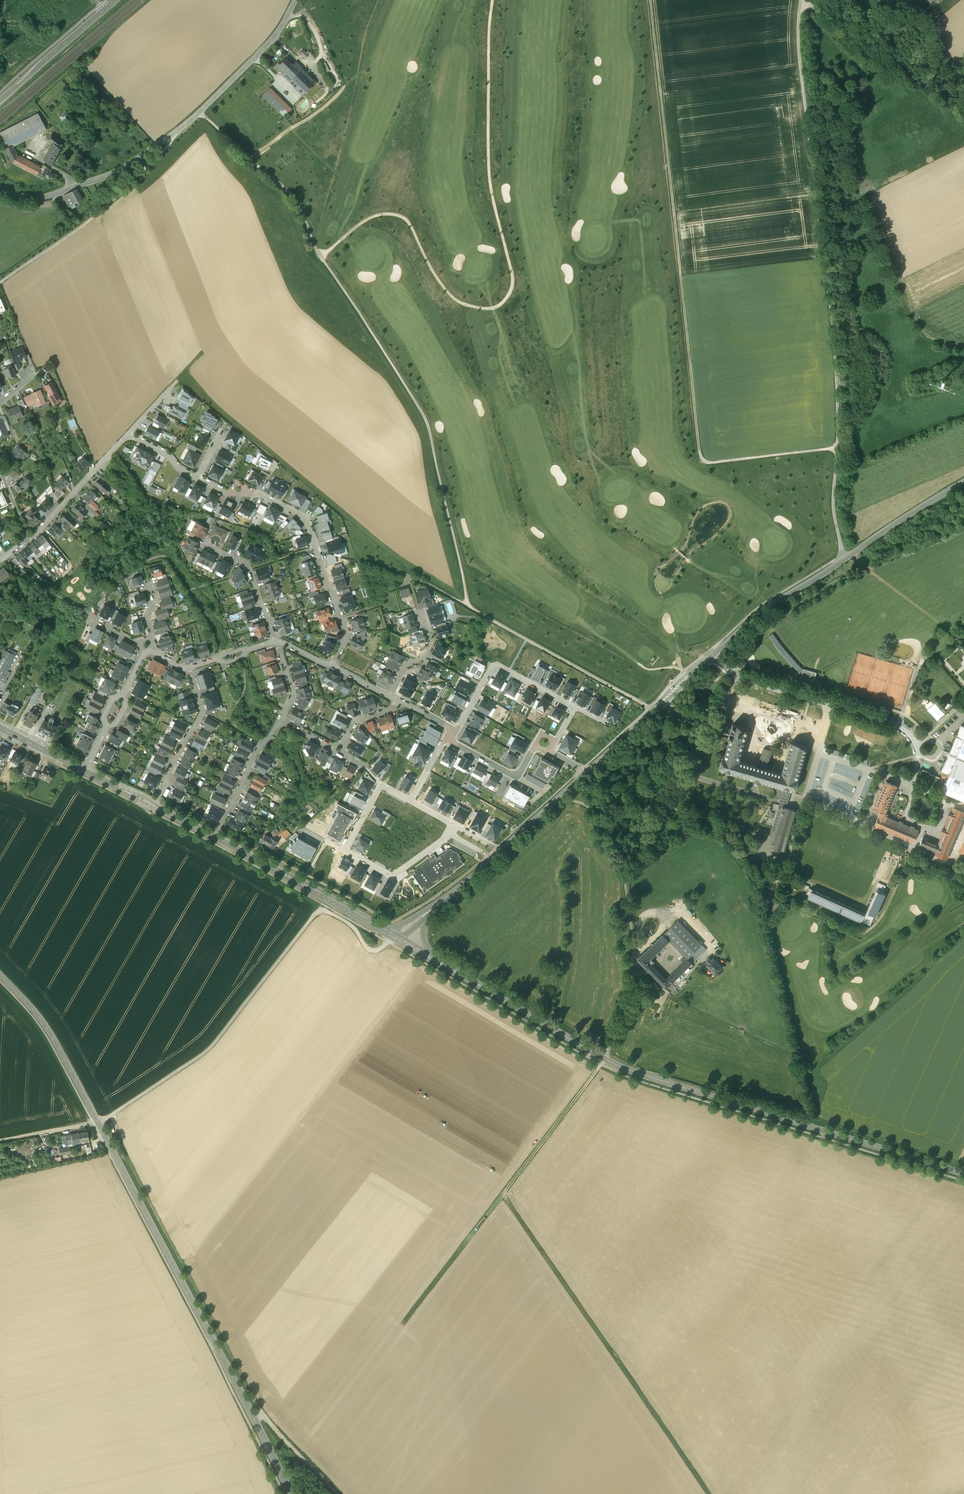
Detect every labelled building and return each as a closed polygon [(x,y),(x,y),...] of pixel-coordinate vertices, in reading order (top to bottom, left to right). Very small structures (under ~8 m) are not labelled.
[(309,56),(304,51),(300,54),(305,59),(309,56)] [(286,72),(292,65),(285,59),(279,65),(278,63),(273,68),(278,73),(282,68),(286,72)] [(295,63),(292,65),(286,72),(283,74),(288,79),(296,87),(308,75),(297,64),(296,62),(295,63)] [(308,75),(296,87),(302,94),(314,82),(308,75)] [(292,109),(270,87),(262,95),(284,117),(292,109)] [(66,111),(60,117),(65,121),(71,116),(69,114),(70,113),(69,112),(68,113),(66,111)] [(0,133),(0,138),(6,149),(12,147),(37,134),(40,136),(42,135),(46,129),(38,114),(0,133)] [(63,144),(51,135),(47,139),(52,143),(51,144),(52,145),(51,146),(50,146),(48,149),(49,150),(46,154),(49,156),(45,162),(48,163),(51,165),(63,144)] [(41,169),(17,156),(12,147),(6,149),(13,163),(43,179),(47,172),(41,169)] [(77,190),(63,197),(69,207),(82,200),(77,190)] [(23,348),(19,350),(13,353),(17,362),(23,360),(24,362),(28,360),(26,356),(23,348)] [(12,366),(3,370),(5,375),(7,374),(8,378),(16,375),(12,366)] [(53,384),(49,386),(48,384),(45,386),(50,395),(49,396),(53,403),(61,398),(53,384)] [(181,401),(189,405),(190,405),(194,398),(182,389),(177,399),(181,401)] [(34,393),(25,397),(28,406),(38,402),(39,406),(46,403),(40,390),(34,393)] [(22,399),(17,401),(19,406),(22,413),(27,411),(22,399)] [(19,406),(8,410),(12,420),(23,416),(22,413),(19,406)] [(186,412),(178,408),(174,406),(172,408),(168,406),(166,410),(182,419),(186,412)] [(205,424),(213,428),(214,429),(219,419),(211,415),(212,414),(207,412),(203,418),(207,420),(205,424)] [(166,419),(158,415),(154,423),(164,428),(168,420),(166,419)] [(0,420),(0,439),(9,436),(3,422),(2,420),(0,420)] [(160,433),(148,427),(145,435),(157,441),(160,433)] [(239,436),(230,431),(225,440),(233,444),(234,445),(236,443),(239,436)] [(201,434),(196,443),(204,447),(209,438),(207,437),(201,434)] [(234,445),(233,444),(231,449),(237,452),(240,445),(236,443),(234,445)] [(197,448),(188,444),(186,449),(188,450),(194,453),(197,448)] [(25,452),(19,446),(12,453),(15,456),(17,458),(18,459),(20,458),(23,454),(25,452)] [(150,453),(137,446),(134,452),(137,453),(134,459),(143,464),(142,465),(148,468),(149,466),(151,461),(154,455),(150,453)] [(233,455),(232,457),(234,458),(237,452),(231,449),(229,453),(233,455)] [(194,453),(188,450),(182,461),(194,467),(200,455),(194,453)] [(233,455),(229,453),(227,452),(227,454),(220,451),(215,459),(228,465),(232,457),(233,455)] [(271,462),(260,453),(260,454),(259,453),(256,458),(258,459),(255,464),(267,470),(268,469),(271,462)] [(88,461),(84,457),(76,465),(83,471),(91,463),(88,461)] [(273,460),(271,462),(268,469),(274,471),(277,464),(273,460)] [(154,462),(151,461),(149,466),(152,467),(151,469),(157,473),(161,465),(155,461),(154,462)] [(222,470),(213,466),(208,475),(218,480),(223,471),(222,470)] [(249,480),(258,485),(261,479),(262,477),(259,475),(256,473),(256,472),(251,470),(249,475),(251,476),(249,480)] [(20,475),(16,471),(11,476),(13,478),(14,477),(16,479),(20,475)] [(261,471),(259,475),(262,477),(261,479),(266,481),(269,475),(261,471)] [(64,477),(63,476),(63,477),(58,482),(55,485),(59,488),(61,490),(66,484),(67,485),(70,483),(69,482),(64,477)] [(185,479),(180,476),(174,486),(179,489),(178,490),(183,492),(183,491),(187,483),(188,482),(184,480),(185,479)] [(30,481),(26,477),(20,482),(19,481),(13,487),(19,493),(26,486),(30,481)] [(103,482),(100,479),(95,484),(107,495),(110,491),(107,489),(109,487),(103,482)] [(274,494),(279,484),(272,480),(271,483),(268,488),(267,491),(274,494)] [(203,488),(195,484),(192,490),(189,496),(197,500),(200,495),(203,488)] [(286,487),(279,484),(274,494),(280,498),(282,496),(285,489),(286,487)] [(59,488),(54,493),(57,500),(64,493),(61,490),(59,488)] [(91,490),(88,494),(86,496),(84,498),(88,503),(90,504),(89,505),(93,509),(91,511),(92,513),(95,510),(97,510),(98,509),(98,507),(98,506),(92,501),(94,499),(96,501),(99,497),(96,495),(91,490)] [(298,492),(293,490),(291,495),(292,496),(289,500),(300,506),(305,498),(305,497),(298,493),(298,492)] [(219,497),(210,493),(204,504),(213,508),(216,502),(219,497)] [(53,504),(47,498),(39,506),(44,511),(50,506),(51,507),(53,504)] [(309,501),(305,498),(300,506),(307,510),(310,503),(309,501)] [(228,501),(226,500),(222,507),(219,512),(229,517),(231,512),(235,505),(232,504),(232,503),(228,501)] [(254,507),(243,502),(239,511),(249,516),(253,508),(254,507)] [(78,503),(75,507),(72,510),(79,517),(85,510),(83,508),(78,503)] [(257,510),(256,512),(263,515),(267,508),(260,504),(257,510)] [(279,512),(270,507),(265,517),(275,521),(276,519),(278,514),(279,512)] [(32,508),(25,516),(26,520),(33,527),(40,520),(33,514),(36,511),(32,508)] [(85,510),(79,517),(81,519),(87,512),(88,512),(85,510)] [(327,512),(316,516),(318,523),(316,524),(320,537),(323,537),(331,534),(327,521),(329,520),(327,512)] [(72,518),(67,513),(61,519),(64,522),(63,523),(64,524),(63,524),(64,525),(63,526),(67,530),(70,526),(72,528),(77,523),(72,518)] [(287,518),(278,514),(276,519),(283,522),(285,520),(287,518)] [(297,522),(292,518),(288,523),(284,528),(288,532),(289,530),(293,533),(294,532),(297,529),(299,531),(300,530),(302,528),(297,522)] [(288,523),(285,520),(283,522),(280,526),(283,529),(284,528),(288,523)] [(207,528),(196,523),(191,532),(195,533),(202,537),(207,528)] [(58,527),(55,524),(49,530),(55,535),(60,529),(58,527)] [(223,530),(215,526),(209,536),(222,543),(223,540),(226,535),(222,533),(223,530)] [(46,541),(42,535),(37,539),(42,544),(46,541)] [(236,547),(240,539),(233,535),(227,545),(234,549),(236,547)] [(301,538),(296,540),(299,547),(308,545),(305,537),(301,538)] [(196,542),(188,538),(185,545),(186,548),(194,552),(197,546),(198,543),(196,542)] [(328,552),(333,550),(343,547),(340,538),(338,538),(333,540),(325,543),(328,552)] [(37,539),(33,542),(38,548),(42,544),(37,539)] [(33,542),(29,546),(33,552),(38,548),(33,542)] [(261,550),(251,544),(249,548),(249,549),(247,552),(246,552),(245,554),(246,555),(248,556),(249,556),(252,558),(253,559),(256,560),(257,557),(260,559),(263,554),(260,552),(261,550)] [(29,546),(25,550),(29,555),(33,552),(29,546)] [(209,553),(203,549),(200,554),(197,560),(198,560),(204,564),(209,553)] [(25,550),(20,553),(25,559),(29,555),(25,550)] [(20,553),(15,557),(19,562),(20,563),(25,559),(20,553)] [(209,553),(204,564),(210,567),(211,567),(214,561),(216,556),(209,553)] [(329,565),(337,562),(335,556),(329,554),(326,555),(329,565)] [(231,564),(223,560),(221,563),(217,571),(218,571),(225,575),(231,564)] [(304,563),(303,563),(304,566),(304,569),(301,569),(302,570),(303,570),(305,575),(304,575),(304,576),(316,572),(312,560),(311,560),(304,563)] [(159,566),(152,568),(154,577),(162,575),(159,566)] [(10,574),(4,567),(0,570),(0,582),(10,574)] [(239,567),(232,573),(235,576),(241,572),(242,571),(239,567)] [(266,567),(256,570),(259,580),(261,579),(268,577),(269,577),(270,576),(269,573),(267,573),(266,567)] [(335,569),(331,571),(334,580),(344,577),(343,574),(344,574),(344,573),(344,571),(343,571),(342,571),(341,568),(340,568),(335,569)] [(244,576),(241,572),(235,576),(233,578),(236,582),(235,584),(238,588),(246,581),(243,577),(244,576)] [(141,575),(132,578),(133,582),(134,585),(139,583),(143,582),(141,575)] [(344,577),(334,580),(337,590),(347,587),(346,583),(347,583),(347,582),(347,580),(346,580),(344,580),(344,577)] [(309,581),(308,581),(311,590),(315,589),(321,587),(320,584),(320,583),(319,581),(318,578),(317,578),(309,581)] [(160,582),(156,583),(159,589),(169,586),(167,579),(164,580),(160,582)] [(268,583),(264,585),(266,591),(277,588),(275,581),(274,581),(268,583)] [(169,586),(159,589),(161,596),(165,595),(165,594),(169,593),(172,593),(169,586)] [(277,588),(266,591),(268,598),(272,597),(279,595),(279,594),(277,588)] [(409,588),(400,591),(402,598),(411,595),(409,588)] [(427,589),(420,591),(421,594),(418,595),(420,603),(424,602),(431,599),(430,599),(427,589)] [(248,593),(240,596),(242,601),(253,598),(251,592),(248,593)] [(139,595),(132,597),(134,604),(137,603),(137,605),(147,602),(144,593),(139,595)] [(319,595),(314,597),(317,605),(326,602),(323,594),(319,595)] [(352,595),(344,598),(344,597),(341,598),(345,609),(348,608),(349,608),(350,609),(352,608),(353,607),(352,602),(354,602),(352,595)] [(253,598),(242,601),(244,607),(251,604),(255,603),(253,598)] [(162,609),(166,608),(173,606),(171,599),(167,601),(167,600),(160,603),(162,609)] [(431,599),(424,602),(426,607),(428,607),(434,605),(432,599),(430,599),(431,599)] [(113,608),(105,605),(100,615),(107,619),(109,616),(113,608)] [(429,609),(427,610),(429,617),(440,613),(438,607),(435,608),(429,609)] [(166,608),(162,609),(155,611),(158,618),(162,617),(162,616),(166,615),(168,615),(166,608)] [(328,608),(317,612),(319,619),(327,617),(330,615),(328,608)] [(252,611),(245,613),(248,620),(258,617),(256,609),(252,611)] [(115,619),(114,622),(120,625),(125,616),(118,612),(115,619)] [(440,613),(429,617),(431,624),(434,623),(441,620),(443,620),(440,613)] [(415,626),(412,614),(402,617),(406,629),(407,628),(415,626)] [(279,620),(276,621),(277,622),(277,624),(277,625),(278,627),(289,624),(287,617),(286,617),(279,620)] [(362,617),(351,621),(354,631),(365,627),(362,617)] [(131,624),(135,634),(144,630),(141,621),(131,624)] [(329,622),(324,624),(325,629),(326,629),(327,632),(333,630),(333,632),(338,630),(335,621),(329,622)] [(164,623),(155,625),(157,632),(160,631),(164,629),(168,628),(166,622),(164,622),(164,623)] [(255,624),(252,625),(253,631),(265,627),(263,622),(261,622),(255,624)] [(291,630),(289,624),(278,627),(278,630),(280,630),(281,634),(290,631),(291,630)] [(437,628),(435,629),(437,633),(438,633),(439,638),(448,635),(447,632),(448,631),(446,625),(437,628)] [(415,626),(407,628),(409,634),(417,631),(415,626)] [(265,627),(253,631),(255,637),(259,636),(265,634),(267,633),(265,627)] [(103,632),(95,628),(92,635),(90,638),(98,642),(103,632)] [(404,650),(417,656),(424,641),(421,633),(413,636),(408,637),(409,640),(404,650)] [(161,637),(160,637),(161,640),(159,640),(160,644),(172,641),(170,637),(169,637),(169,634),(168,634),(161,637)] [(795,662),(789,656),(785,651),(781,646),(776,640),(772,634),(768,637),(773,644),(777,649),(781,654),(787,661),(791,666),(794,669),(798,672),(801,669),(795,662)] [(335,637),(326,635),(324,639),(326,640),(326,639),(332,643),(335,637)] [(115,639),(108,636),(104,645),(111,648),(114,643),(115,639)] [(364,639),(356,637),(356,638),(354,637),(352,638),(350,643),(356,647),(356,648),(358,648),(360,649),(362,646),(361,646),(363,646),(362,645),(364,642),(363,642),(364,639)] [(332,643),(326,639),(326,640),(323,644),(324,644),(322,649),(330,653),(335,644),(332,643)] [(119,646),(116,651),(120,653),(126,643),(122,641),(119,646)] [(172,641),(160,644),(162,648),(163,648),(164,650),(167,650),(172,648),(173,648),(172,645),(173,645),(172,641)] [(126,643),(120,653),(124,655),(130,645),(126,643)] [(206,643),(202,645),(205,656),(210,654),(208,650),(206,643)] [(446,648),(437,644),(432,654),(435,655),(441,658),(441,657),(443,655),(445,652),(444,651),(446,648)] [(134,647),(130,645),(124,655),(129,658),(131,652),(134,647)] [(202,645),(197,647),(199,653),(200,658),(205,656),(202,645)] [(193,655),(191,648),(186,650),(190,661),(195,659),(193,655)] [(0,658),(0,684),(3,686),(10,672),(7,671),(15,655),(4,650),(0,658)] [(186,650),(182,651),(185,662),(190,661),(186,650)] [(265,652),(261,654),(262,659),(263,658),(264,662),(275,658),(272,650),(265,652)] [(396,653),(393,651),(390,657),(400,663),(403,657),(403,656),(396,653)] [(400,663),(390,657),(387,663),(387,664),(395,667),(397,669),(400,663)] [(159,662),(153,659),(152,661),(149,667),(148,668),(151,670),(151,671),(154,673),(154,672),(159,662)] [(475,660),(469,672),(474,675),(479,678),(485,668),(484,668),(485,666),(481,664),(475,660)] [(124,665),(118,662),(116,667),(127,672),(129,668),(124,665)] [(165,666),(159,662),(154,672),(158,673),(158,674),(160,675),(161,674),(164,668),(165,666)] [(424,670),(431,674),(435,676),(438,668),(436,667),(429,664),(428,663),(424,670)] [(530,678),(540,683),(543,678),(547,671),(549,668),(538,663),(535,669),(532,674),(530,678)] [(268,667),(266,668),(268,675),(272,673),(273,674),(275,674),(275,673),(278,672),(276,664),(274,665),(268,667)] [(301,665),(294,667),(292,668),(294,675),(304,672),(301,665)] [(127,672),(116,667),(112,675),(117,678),(122,680),(127,672)] [(169,672),(165,679),(171,682),(177,672),(171,668),(169,672)] [(431,674),(424,670),(422,668),(421,669),(417,675),(418,676),(424,679),(425,680),(429,678),(431,674)] [(384,669),(381,675),(390,680),(394,674),(392,673),(384,669)] [(817,673),(803,669),(799,682),(813,686),(817,673)] [(213,686),(208,671),(203,673),(197,675),(202,689),(208,687),(213,686)] [(334,674),(328,671),(327,674),(323,681),(323,682),(329,685),(334,674)] [(559,682),(562,677),(563,676),(554,671),(550,678),(547,684),(555,689),(559,682)] [(183,675),(177,672),(171,682),(177,685),(181,678),(183,675)] [(304,672),(294,675),(296,682),(298,682),(306,679),(304,672)] [(503,681),(506,677),(498,673),(494,680),(492,683),(500,687),(503,681)] [(340,677),(334,674),(329,685),(335,688),(339,680),(340,677)] [(390,680),(381,675),(377,681),(378,681),(386,685),(387,686),(390,680)] [(276,679),(272,681),(274,689),(284,685),(281,678),(276,679)] [(406,678),(403,685),(413,690),(416,684),(409,680),(406,678)] [(113,687),(115,683),(114,683),(109,680),(106,679),(104,682),(103,681),(101,685),(102,686),(100,689),(106,692),(110,694),(111,691),(112,691),(114,687),(113,687)] [(456,687),(470,695),(474,687),(468,684),(460,679),(456,687)] [(138,680),(132,692),(138,695),(143,698),(149,685),(144,683),(138,680)] [(352,683),(346,680),(344,683),(340,690),(340,691),(346,694),(352,683)] [(505,692),(514,697),(520,685),(512,680),(505,692)] [(574,690),(576,686),(567,681),(562,691),(566,693),(565,695),(570,697),(571,696),(574,690)] [(274,689),(272,689),(275,697),(286,693),(284,685),(274,689)] [(403,685),(400,691),(402,693),(410,697),(413,690),(403,685)] [(301,689),(299,689),(301,696),(311,697),(308,686),(307,686),(301,689)] [(534,697),(533,696),(534,693),(527,689),(523,695),(523,696),(525,697),(522,702),(529,706),(534,697)] [(187,691),(179,693),(181,700),(182,700),(189,697),(187,691)] [(210,693),(204,695),(208,709),(216,707),(219,705),(215,691),(210,693)] [(427,692),(425,696),(422,703),(430,707),(435,696),(427,692)] [(586,704),(590,696),(591,695),(587,693),(587,694),(583,692),(581,694),(580,694),(577,698),(578,699),(577,702),(585,706),(586,704)] [(516,701),(521,704),(522,702),(525,697),(523,696),(523,695),(521,693),(516,701)] [(451,701),(462,707),(466,700),(464,700),(457,695),(454,694),(451,701)] [(103,699),(101,698),(94,695),(91,701),(101,706),(104,701),(103,699)] [(311,697),(301,696),(298,702),(299,703),(306,706),(311,697)] [(189,697),(182,700),(183,703),(182,703),(184,710),(185,710),(186,714),(189,713),(189,714),(190,714),(190,715),(191,715),(191,714),(192,714),(192,713),(192,712),(196,711),(195,707),(192,700),(191,697),(189,697)] [(372,697),(366,699),(370,711),(376,708),(376,707),(373,699),(372,697)] [(537,708),(544,712),(550,702),(542,697),(540,702),(537,708)] [(597,699),(594,697),(593,698),(589,705),(593,707),(597,700),(597,699)] [(366,699),(360,701),(360,702),(362,709),(363,713),(370,711),(366,699)] [(489,699),(486,704),(492,707),(494,708),(496,704),(489,699)] [(536,710),(537,708),(540,702),(537,700),(532,708),(536,710)] [(593,707),(591,710),(600,715),(605,705),(597,700),(593,707)] [(4,701),(0,709),(0,710),(6,713),(11,704),(7,702),(5,702),(4,701)] [(101,706),(91,701),(88,707),(94,710),(97,712),(98,711),(101,706)] [(140,703),(136,701),(133,707),(143,711),(145,706),(140,703)] [(486,704),(481,701),(477,709),(488,715),(492,707),(486,704)] [(354,703),(347,705),(350,714),(353,716),(358,715),(356,711),(355,705),(354,703)] [(610,703),(605,711),(609,713),(613,706),(614,705),(610,703)] [(18,708),(11,704),(6,713),(10,716),(11,715),(14,716),(18,708)] [(451,720),(455,722),(460,714),(454,711),(446,706),(445,706),(441,714),(446,717),(451,720)] [(618,709),(613,706),(609,713),(606,718),(615,723),(621,712),(617,711),(618,709)] [(30,711),(27,716),(25,715),(23,719),(25,720),(23,722),(32,727),(33,723),(35,724),(37,720),(36,720),(41,710),(35,707),(32,712),(30,711)] [(143,711),(133,707),(130,712),(135,714),(140,717),(143,711)] [(552,715),(560,719),(564,711),(556,707),(555,708),(552,715)] [(293,708),(289,717),(296,721),(299,722),(304,714),(300,712),(293,708)] [(406,712),(403,714),(402,713),(400,714),(397,715),(397,716),(400,725),(409,722),(406,712)] [(91,716),(88,714),(85,720),(88,722),(94,725),(95,722),(97,723),(98,721),(97,719),(91,716)] [(471,720),(470,723),(479,728),(480,726),(481,726),(483,722),(482,722),(484,720),(480,717),(474,715),(473,717),(471,720)] [(344,719),(338,716),(334,722),(345,728),(349,720),(346,719),(344,718),(344,719)] [(391,716),(386,718),(386,717),(384,718),(388,729),(394,727),(393,723),(391,717),(391,716)] [(133,720),(127,717),(123,725),(128,728),(134,731),(134,730),(138,723),(138,722),(133,720)] [(54,719),(52,718),(51,718),(50,718),(48,722),(44,720),(39,730),(51,737),(56,727),(52,724),(54,721),(54,720),(54,719)] [(216,723),(206,718),(203,724),(205,726),(212,729),(213,730),(215,726),(214,726),(216,723)] [(384,718),(382,718),(382,719),(378,720),(379,722),(381,728),(382,731),(388,729),(384,718)] [(172,727),(183,732),(186,726),(184,725),(178,722),(175,721),(172,727)] [(372,721),(366,723),(365,725),(373,734),(375,732),(375,731),(373,724),(372,721)] [(94,725),(88,722),(85,728),(86,729),(93,732),(94,731),(96,732),(98,729),(96,728),(96,726),(94,725)] [(800,744),(798,744),(791,742),(781,774),(766,769),(772,751),(763,749),(758,767),(739,761),(748,730),(740,728),(740,727),(739,727),(740,727),(734,725),(733,724),(728,738),(730,739),(724,757),(723,757),(719,769),(726,771),(730,772),(784,788),(788,789),(795,791),(795,790),(797,790),(797,788),(796,788),(796,786),(798,787),(799,784),(797,784),(797,783),(799,783),(800,781),(798,780),(799,779),(798,779),(798,778),(800,779),(800,776),(799,776),(799,774),(801,775),(801,773),(800,772),(800,771),(802,771),(802,769),(801,768),(801,767),(803,767),(804,765),(802,765),(803,763),(804,764),(805,761),(803,761),(804,759),(805,760),(806,758),(804,757),(807,748),(800,747),(801,745),(800,745),(800,744)] [(428,726),(425,732),(438,738),(441,733),(434,729),(428,726)] [(170,734),(176,737),(180,739),(183,732),(172,727),(169,733),(170,734)] [(339,732),(331,728),(330,730),(327,729),(325,734),(335,739),(337,738),(337,739),(337,738),(340,732),(339,732)] [(362,731),(361,731),(361,730),(360,729),(358,729),(354,737),(359,740),(360,741),(361,741),(365,743),(368,737),(364,735),(365,734),(362,731)] [(122,732),(118,730),(115,735),(115,736),(122,739),(125,741),(128,735),(122,732)] [(203,732),(200,730),(196,737),(205,741),(208,735),(203,732)] [(461,738),(470,743),(475,735),(471,733),(465,730),(461,738)] [(438,738),(425,732),(422,737),(427,740),(435,744),(438,738)] [(84,734),(82,733),(79,739),(90,744),(93,739),(84,734)] [(112,734),(109,740),(111,741),(119,745),(122,739),(115,736),(115,735),(112,734)] [(567,735),(564,741),(575,747),(578,741),(574,739),(567,735)] [(515,738),(511,736),(508,743),(511,745),(511,746),(517,749),(523,752),(527,745),(522,742),(515,738)] [(963,739),(956,736),(951,749),(950,749),(945,759),(947,759),(941,772),(944,773),(942,778),(947,780),(942,792),(963,802),(963,739)] [(205,741),(196,737),(193,743),(193,744),(199,747),(202,748),(205,741)] [(171,741),(164,738),(161,744),(171,749),(174,744),(173,742),(171,741)] [(90,744),(79,739),(76,746),(86,751),(90,744)] [(244,741),(242,740),(239,746),(249,752),(252,746),(251,745),(244,741)] [(309,741),(306,748),(310,755),(312,756),(315,752),(318,746),(309,741)] [(571,754),(575,747),(564,741),(560,748),(568,752),(571,754)] [(354,744),(352,743),(350,747),(350,748),(349,751),(358,756),(362,749),(354,744)] [(1,744),(0,747),(0,755),(5,757),(9,749),(5,747),(5,746),(1,744)] [(171,749),(161,744),(158,750),(165,753),(165,754),(167,755),(169,754),(171,749)] [(116,751),(105,745),(102,751),(112,757),(116,751)] [(415,751),(428,757),(431,751),(425,748),(418,745),(415,751)] [(249,752),(239,746),(236,752),(244,756),(247,757),(249,752)] [(323,748),(318,759),(321,761),(320,764),(324,765),(324,766),(326,761),(330,755),(326,753),(327,750),(323,748)] [(442,759),(450,764),(452,758),(456,752),(448,748),(442,759)] [(190,750),(188,749),(184,755),(193,760),(197,753),(196,753),(190,750)] [(112,757),(102,751),(99,758),(109,763),(112,757)] [(428,757),(415,751),(412,756),(412,757),(418,760),(424,763),(428,757)] [(15,752),(14,752),(11,758),(10,760),(14,762),(15,761),(19,763),(22,756),(15,752)] [(275,757),(267,753),(265,757),(271,760),(273,761),(275,757)] [(503,762),(512,766),(517,758),(514,756),(508,753),(503,762)] [(193,760),(184,755),(181,762),(182,763),(190,766),(193,760)] [(265,757),(260,755),(257,760),(268,766),(271,760),(265,757)] [(410,755),(408,760),(416,764),(418,760),(412,757),(412,756),(410,755)] [(162,759),(155,756),(152,762),(162,767),(165,762),(164,760),(162,759)] [(462,759),(458,765),(459,765),(466,770),(467,770),(469,766),(471,762),(463,757),(462,759)] [(234,759),(233,758),(230,764),(240,769),(243,764),(241,762),(234,759)] [(532,774),(549,783),(553,777),(555,778),(560,768),(542,758),(537,766),(536,766),(532,774)] [(37,763),(29,759),(22,773),(26,775),(27,773),(31,775),(37,763)] [(341,761),(336,759),(334,759),(332,764),(331,766),(333,767),(334,769),(333,770),(337,772),(338,771),(342,763),(341,761)] [(268,766),(257,760),(254,766),(259,769),(265,772),(268,766)] [(382,770),(386,766),(385,766),(380,760),(374,766),(375,766),(372,769),(377,774),(382,770)] [(162,767),(152,762),(149,768),(156,771),(158,773),(159,772),(162,767)] [(382,770),(386,773),(390,765),(388,763),(385,766),(386,766),(382,770)] [(240,769),(230,764),(227,770),(230,771),(236,775),(237,775),(240,769)] [(473,772),(482,777),(486,770),(477,764),(475,768),(473,772)] [(355,768),(349,765),(347,768),(344,775),(350,778),(355,768)] [(55,772),(44,767),(40,775),(46,778),(46,779),(50,781),(55,772)] [(179,769),(177,768),(174,774),(178,776),(182,779),(183,778),(186,772),(185,772),(179,769)] [(154,777),(148,774),(144,781),(155,787),(159,780),(154,777)] [(500,779),(492,774),(491,775),(488,781),(486,783),(490,785),(490,784),(495,787),(500,779)] [(364,780),(372,784),(374,781),(368,775),(367,777),(366,776),(364,780)] [(182,779),(178,776),(174,783),(176,784),(183,787),(187,781),(183,778),(182,779)] [(230,779),(224,776),(221,782),(231,787),(234,781),(230,779)] [(266,780),(256,776),(254,781),(263,786),(266,780)] [(400,787),(408,792),(409,790),(413,783),(414,781),(405,776),(400,787)] [(363,792),(368,795),(370,790),(369,790),(372,785),(372,784),(364,780),(361,779),(359,784),(361,785),(358,789),(364,792),(363,792)] [(263,786),(254,781),(251,786),(260,791),(263,786)] [(886,781),(874,810),(880,812),(885,814),(897,786),(886,781)] [(231,787),(221,782),(218,787),(225,791),(228,793),(231,787)] [(515,788),(510,785),(503,797),(508,800),(508,801),(517,806),(518,805),(523,808),(530,796),(525,793),(525,792),(515,787),(515,788)] [(783,789),(776,787),(775,790),(773,789),(772,792),(774,793),(773,798),(781,800),(783,790),(783,789)] [(788,789),(784,788),(783,789),(783,790),(781,800),(779,805),(782,806),(787,808),(791,793),(787,792),(788,789)] [(432,803),(436,795),(438,793),(430,789),(424,799),(432,803)] [(175,790),(174,790),(170,797),(179,801),(182,794),(175,790)] [(252,795),(247,792),(243,798),(254,804),(257,798),(252,795)] [(218,795),(214,793),(214,794),(211,801),(221,806),(225,799),(218,795)] [(350,803),(361,809),(365,801),(361,799),(354,795),(350,803)] [(254,804),(243,798),(240,805),(251,810),(254,804)] [(448,813),(452,805),(442,800),(438,808),(448,813)] [(325,835),(340,843),(345,835),(343,834),(345,829),(346,830),(355,814),(338,804),(331,816),(334,818),(325,835)] [(779,805),(770,837),(773,838),(782,806),(779,805)] [(787,808),(782,806),(773,838),(772,842),(786,846),(788,841),(788,840),(788,839),(789,839),(789,837),(789,836),(795,816),(795,814),(796,814),(797,813),(796,813),(796,810),(787,808)] [(218,811),(211,808),(206,816),(211,818),(213,819),(218,821),(220,816),(219,816),(220,813),(218,811)] [(463,824),(469,814),(458,808),(455,812),(453,818),(463,824)] [(955,809),(940,845),(923,837),(922,839),(921,839),(921,840),(921,841),(919,845),(937,853),(936,855),(946,859),(963,817),(963,813),(955,809)] [(381,814),(375,810),(370,818),(384,826),(386,822),(383,820),(386,816),(381,814)] [(239,811),(236,817),(245,822),(248,816),(246,815),(239,811)] [(880,812),(874,826),(882,829),(886,820),(886,819),(888,815),(885,814),(880,812)] [(477,815),(473,821),(470,827),(479,832),(486,819),(477,815)] [(234,820),(231,818),(228,824),(231,825),(238,829),(241,830),(244,825),(234,820)] [(886,819),(886,820),(882,829),(913,843),(917,833),(886,819)] [(501,828),(492,823),(491,826),(487,833),(485,836),(495,841),(501,828)] [(275,834),(274,835),(276,838),(277,838),(280,834),(286,841),(291,836),(283,827),(279,831),(275,834)] [(289,838),(293,841),(294,839),(295,840),(297,837),(298,835),(296,832),(289,838)] [(265,835),(261,842),(265,844),(265,845),(267,847),(271,838),(265,835)] [(744,843),(730,836),(728,842),(741,848),(744,843)] [(310,859),(316,847),(306,842),(306,843),(304,842),(304,841),(297,837),(295,840),(294,839),(293,841),(291,843),(290,843),(288,847),(291,849),(290,850),(306,859),(307,858),(310,859)] [(277,841),(271,838),(267,847),(269,848),(270,847),(273,849),(277,841)] [(355,846),(364,851),(368,843),(363,841),(359,839),(355,846)] [(784,852),(786,846),(772,842),(770,847),(784,852)] [(454,871),(463,864),(459,858),(460,857),(458,853),(453,850),(450,849),(448,850),(437,857),(434,853),(429,857),(430,858),(413,870),(412,869),(409,872),(412,876),(412,875),(423,889),(421,889),(424,893),(428,890),(427,890),(445,876),(444,874),(451,868),(454,871)] [(888,880),(898,859),(892,856),(883,878),(888,880)] [(926,862),(914,857),(910,867),(922,872),(923,870),(926,862)] [(350,865),(351,863),(348,861),(349,860),(346,858),(345,859),(342,858),(337,867),(346,871),(346,872),(350,865)] [(364,873),(366,869),(357,864),(354,868),(351,875),(350,876),(360,882),(361,879),(364,873)] [(370,874),(364,885),(373,890),(374,890),(378,882),(380,879),(370,874)] [(387,897),(394,885),(387,881),(380,893),(387,897)] [(805,884),(801,891),(806,894),(809,886),(805,884)] [(866,913),(812,889),(811,889),(808,898),(861,922),(861,921),(870,925),(874,916),(875,917),(885,895),(878,892),(876,891),(866,913)] [(786,906),(782,903),(770,917),(774,921),(786,906)] [(678,920),(663,934),(669,940),(687,959),(688,959),(702,945),(678,920)] [(663,934),(657,940),(638,959),(644,966),(643,966),(644,967),(645,967),(646,968),(645,968),(646,969),(647,969),(648,970),(652,965),(655,963),(651,959),(663,946),(669,940),(663,934)] [(702,945),(688,959),(692,963),(706,949),(702,945)] [(708,963),(706,965),(715,974),(722,967),(713,958),(711,960),(708,963)] [(666,979),(662,975),(652,965),(648,970),(658,980),(666,989),(692,963),(688,959),(687,959),(666,979)] [(88,1131),(79,1133),(80,1141),(89,1139),(88,1131)] [(79,1133),(67,1135),(69,1143),(77,1141),(77,1142),(78,1141),(80,1141),(79,1133)]
